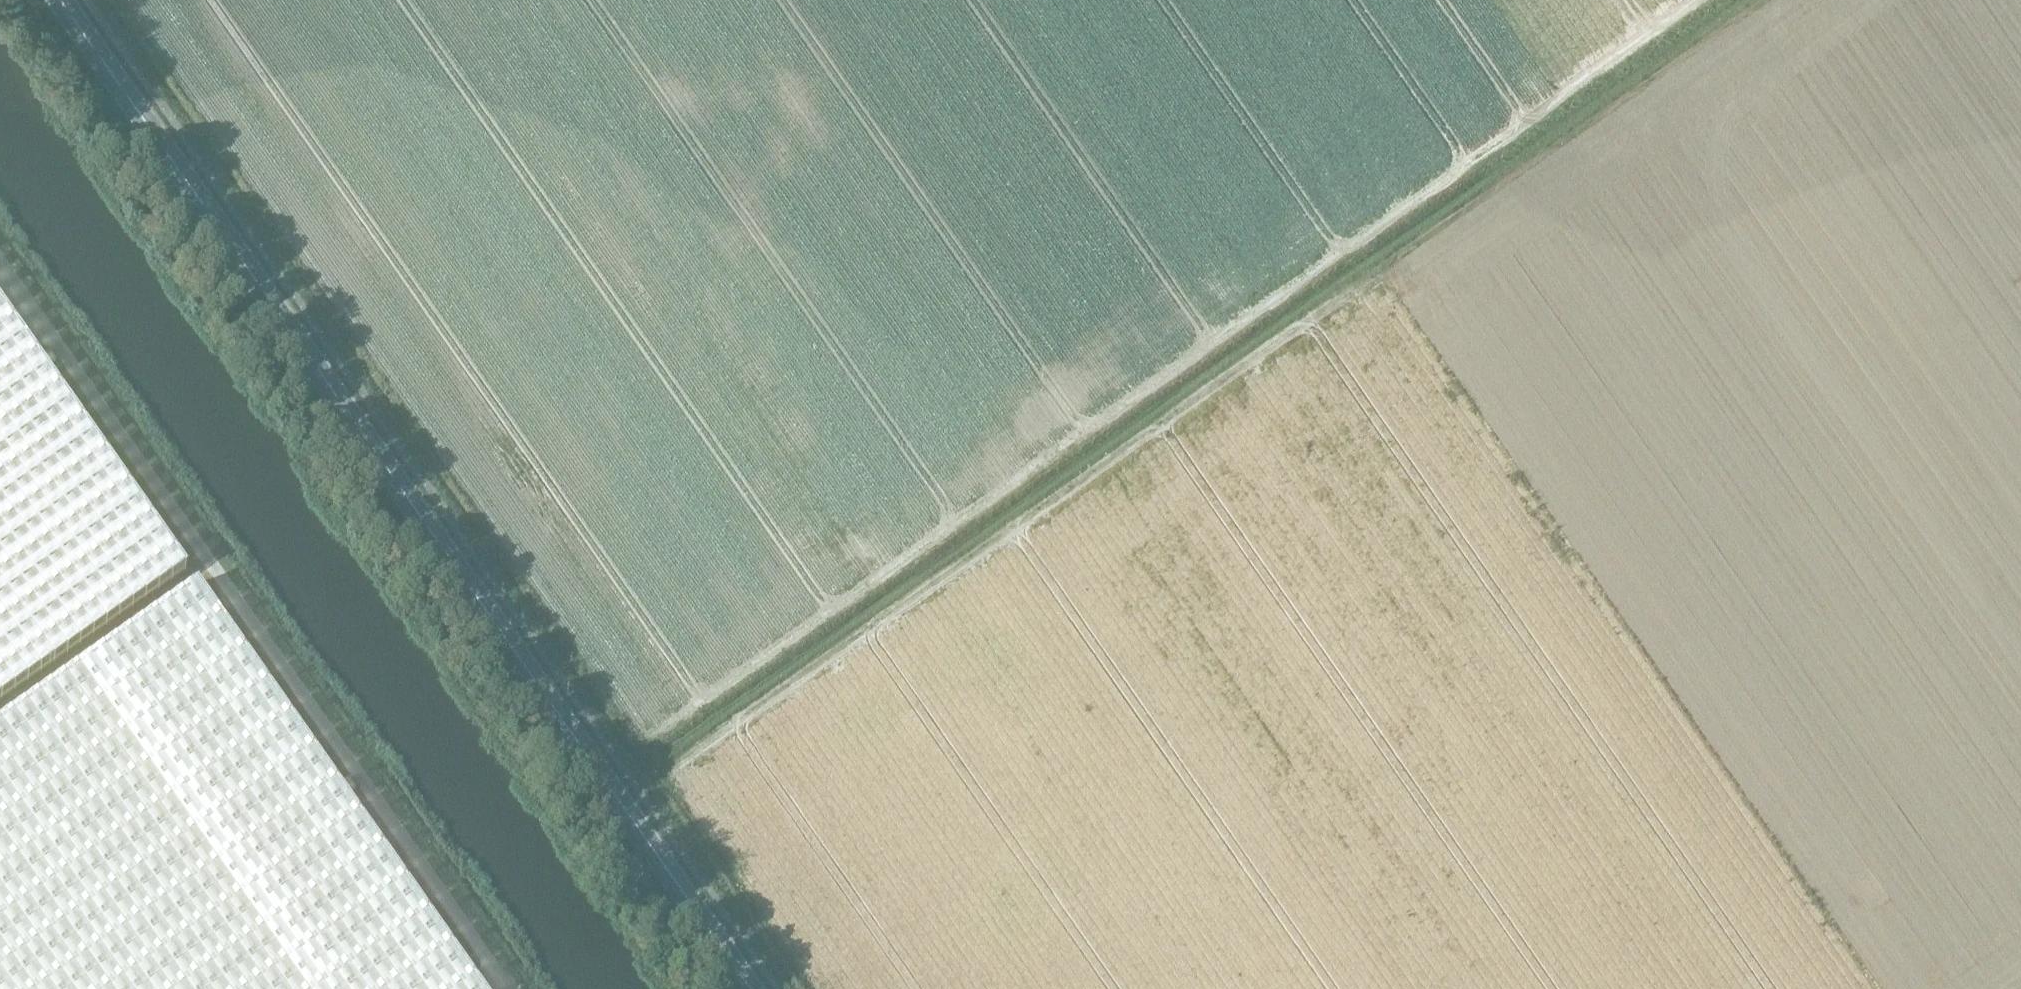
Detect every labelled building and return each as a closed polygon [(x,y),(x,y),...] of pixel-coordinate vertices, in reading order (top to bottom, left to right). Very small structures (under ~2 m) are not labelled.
[(186,568),(0,302),(0,698),(186,568)] [(197,584),(0,723),(0,988),(481,988),(197,584)]
